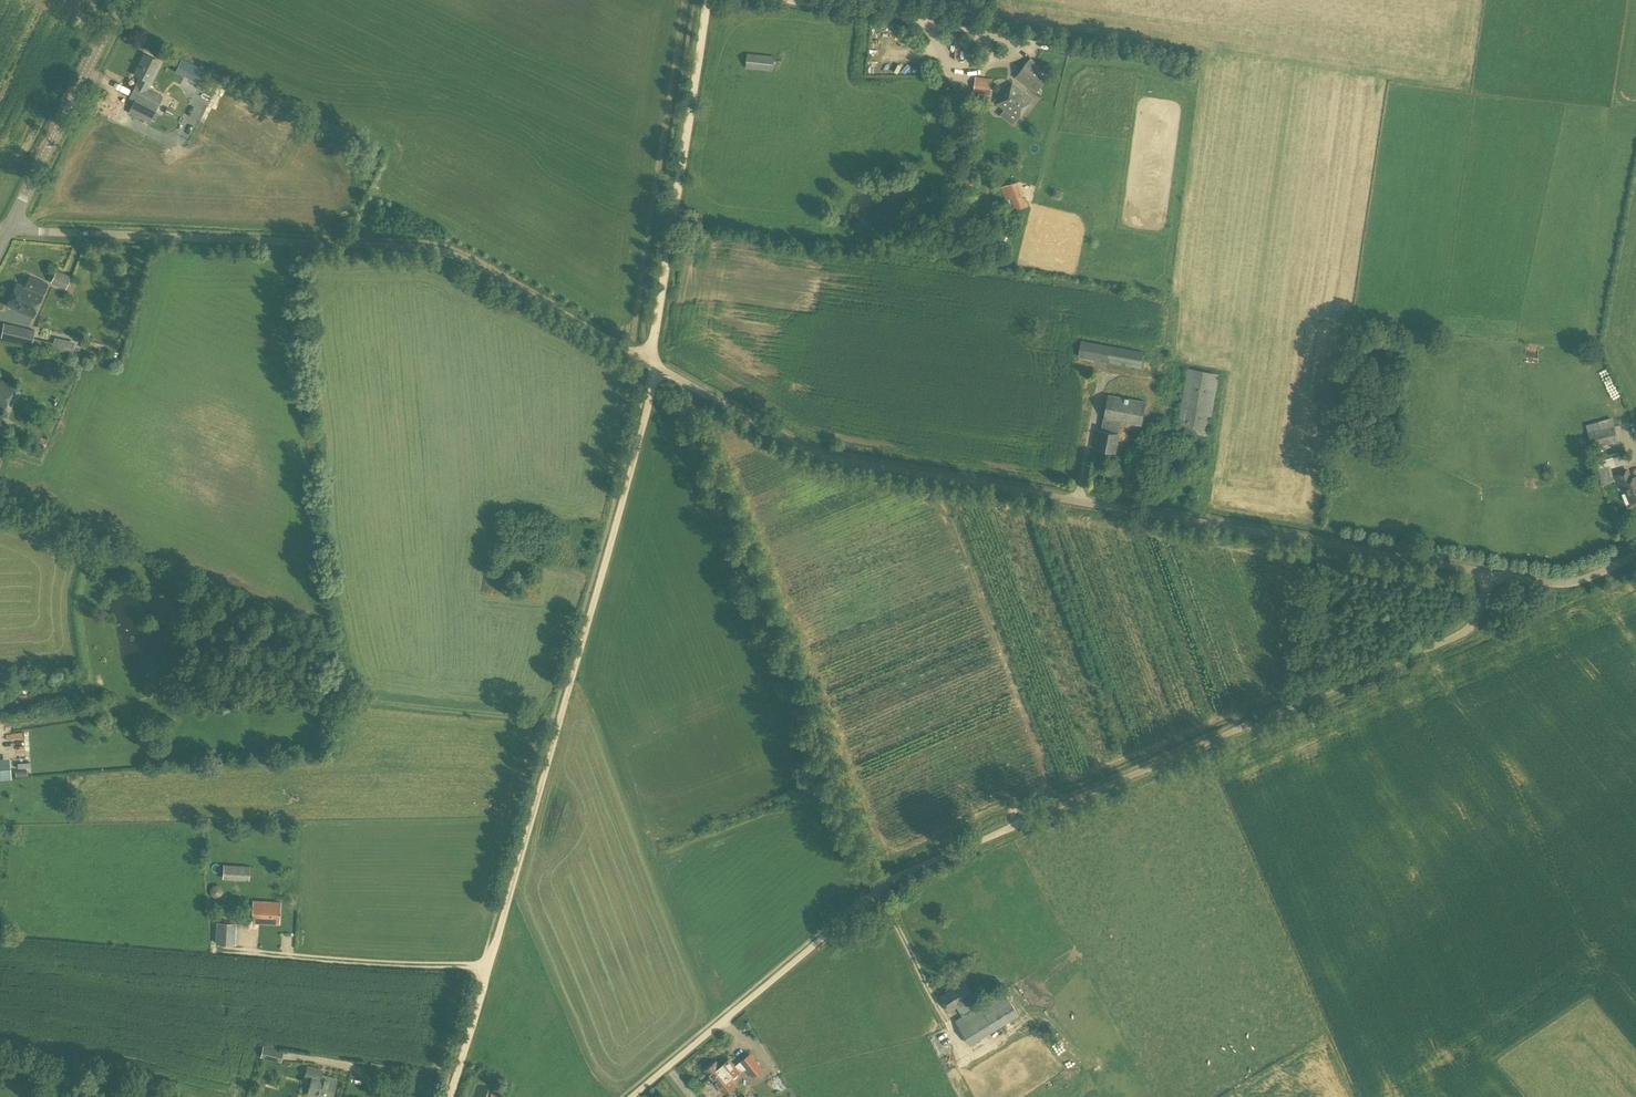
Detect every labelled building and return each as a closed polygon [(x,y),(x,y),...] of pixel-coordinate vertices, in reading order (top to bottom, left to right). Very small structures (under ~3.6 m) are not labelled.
[(155,109),(162,96),(146,88),(160,61),(145,53),(135,73),(140,76),(130,97),(155,109)] [(773,71),(774,56),(747,53),(745,68),(773,71)] [(181,58),(175,71),(198,83),(205,70),(181,58)] [(1031,84),(1039,73),(1027,64),(1018,75),(1031,84)] [(1008,110),(1022,91),(1012,83),(998,103),(1008,110)] [(962,96),(955,87),(950,91),(958,100),(962,96)] [(975,89),(973,102),(989,104),(991,91),(975,89)] [(1022,91),(1008,110),(1018,118),(1032,98),(1022,91)] [(177,105),(170,102),(164,113),(171,117),(174,111),(177,105)] [(947,117),(945,129),(963,132),(965,120),(947,117)] [(1011,212),(1027,206),(1019,180),(1002,185),(1011,212)] [(66,289),(71,276),(56,270),(54,276),(61,279),(59,286),(66,289)] [(33,316),(46,287),(47,284),(29,276),(25,287),(17,283),(7,305),(33,316)] [(32,345),(35,330),(4,323),(0,338),(32,345)] [(1112,347),(1103,345),(1100,361),(1109,363),(1112,347)] [(22,350),(17,365),(25,368),(30,353),(22,350)] [(1141,369),(1144,353),(1130,350),(1127,366),(1141,369)] [(1207,438),(1219,374),(1187,368),(1176,432),(1207,438)] [(4,408),(14,386),(0,379),(0,407),(4,408)] [(1142,424),(1146,402),(1108,395),(1102,429),(1100,429),(1096,447),(1116,451),(1119,432),(1118,432),(1120,420),(1142,424)] [(1592,449),(1618,441),(1614,426),(1588,433),(1592,449)] [(30,454),(35,446),(15,436),(11,445),(30,454)] [(1598,471),(1629,463),(1626,453),(1595,462),(1598,471)] [(1627,470),(1617,475),(1621,485),(1623,484),(1631,502),(1635,500),(1635,476),(1631,478),(1627,470)] [(250,878),(250,864),(223,864),(223,879),(250,878)] [(279,923),(280,903),(252,901),(251,922),(279,923)] [(212,924),(212,944),(237,944),(237,924),(212,924)] [(973,1011),(966,1000),(973,996),(964,981),(941,996),(950,1010),(957,1006),(963,1016),(957,1020),(971,1044),(1019,1015),(1004,991),(973,1011)] [(280,1063),(283,1051),(263,1046),(260,1058),(280,1063)] [(753,1079),(764,1070),(751,1053),(740,1061),(753,1079)] [(739,1071),(728,1059),(720,1066),(716,1061),(705,1070),(724,1093),(735,1084),(730,1078),(739,1071)] [(337,1079),(322,1075),(323,1069),(307,1065),(305,1074),(312,1075),(308,1094),(318,1096),(332,1096),(337,1079)]
